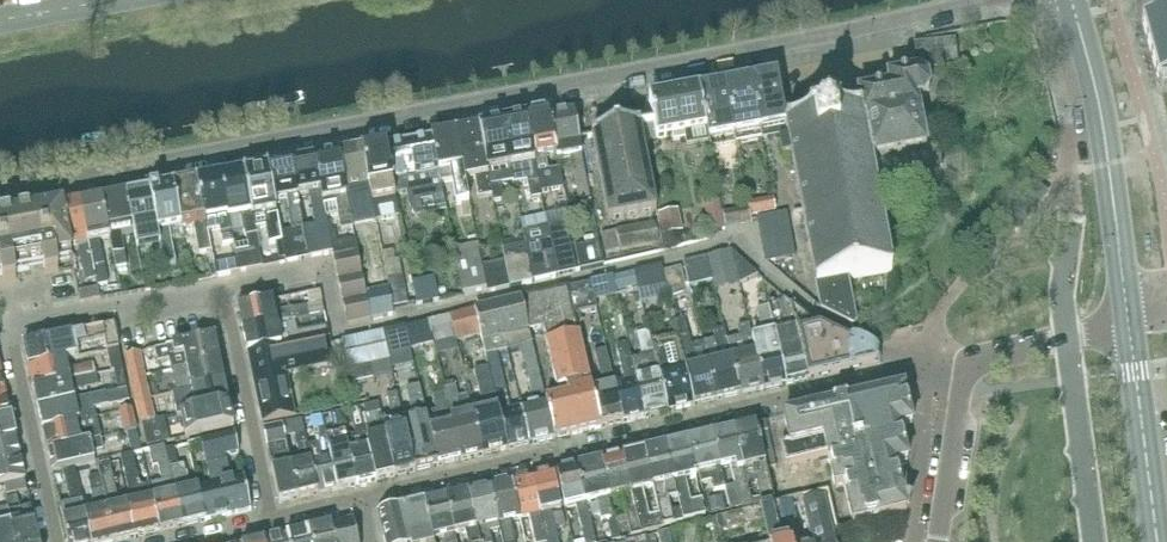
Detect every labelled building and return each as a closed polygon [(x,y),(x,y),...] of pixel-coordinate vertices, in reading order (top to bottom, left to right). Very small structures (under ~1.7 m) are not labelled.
[(1145,9),(1147,8),(1147,12),(1138,15),(1141,25),(1143,24),(1161,87),(1162,86),(1166,86),(1166,0),(1142,0),(1145,9)] [(917,67),(957,64),(955,44),(915,47),(917,67)] [(930,93),(928,82),(918,76),(887,82),(889,91),(858,97),(861,112),(859,112),(859,113),(854,114),(853,113),(852,114),(845,115),(843,115),(844,116),(843,116),(839,117),(838,116),(834,117),(833,117),(833,116),(830,116),(830,117),(829,118),(824,119),(820,120),(819,119),(818,119),(815,119),(815,120),(814,120),(814,121),(810,122),(810,123),(805,123),(804,123),(802,123),(802,124),(797,125),(797,124),(795,124),(795,125),(790,126),(787,126),(786,126),(788,134),(788,138),(780,139),(783,156),(791,154),(803,212),(794,214),(801,254),(807,252),(808,256),(811,255),(822,312),(854,328),(845,288),(852,287),(852,288),(874,284),(876,292),(895,288),(892,272),(883,229),(881,221),(896,218),(891,192),(887,192),(884,181),(943,170),(939,149),(926,151),(917,104),(925,102),(930,93)] [(787,126),(783,105),(778,79),(751,83),(761,139),(788,134),(786,126),(787,126)] [(736,144),(761,139),(751,83),(726,88),(736,144)] [(710,148),(736,144),(726,88),(700,93),(708,142),(710,148)] [(687,146),(708,142),(700,93),(650,102),(654,125),(657,139),(673,136),(675,141),(686,139),(687,146)] [(591,202),(579,140),(574,111),(550,116),(557,155),(558,160),(572,157),(581,204),(591,202)] [(546,158),(557,155),(550,116),(536,118),(535,118),(534,118),(527,120),(541,192),(552,190),(546,158)] [(541,192),(527,120),(503,125),(510,163),(514,185),(527,183),(531,200),(542,198),(541,192)] [(498,166),(510,163),(503,125),(487,128),(487,127),(479,129),(492,196),(494,204),(505,202),(501,186),(502,186),(498,166)] [(657,212),(641,128),(640,127),(636,128),(625,130),(624,130),(621,130),(621,131),(611,133),(611,132),(607,133),(607,134),(596,136),(596,135),(592,137),(609,221),(657,212)] [(492,196),(479,129),(455,133),(463,175),(465,182),(476,180),(480,198),(492,196)] [(465,182),(463,175),(455,133),(432,138),(441,184),(452,182),(457,205),(469,202),(465,182)] [(423,216),(447,212),(441,184),(432,138),(408,142),(417,190),(423,216)] [(423,216),(417,190),(408,142),(386,147),(395,195),(406,193),(409,207),(416,218),(423,216)] [(399,217),(395,195),(386,147),(362,151),(372,201),(383,198),(387,218),(399,217)] [(379,240),(372,201),(362,151),(339,156),(348,202),(360,200),(369,243),(379,240)] [(352,227),(348,202),(339,156),(315,160),(323,203),(335,200),(341,229),(352,227)] [(323,203),(315,160),(291,165),(297,197),(308,195),(316,227),(304,229),(310,258),(333,253),(332,245),(323,203)] [(297,197),(291,165),(268,169),(267,169),(273,202),(286,199),(293,232),(282,234),(287,263),(310,258),(304,229),(297,197)] [(282,243),(273,202),(267,169),(244,174),(255,229),(265,227),(269,245),(282,243)] [(261,256),(255,229),(244,174),(237,175),(237,176),(221,178),(229,219),(241,216),(245,238),(247,237),(250,251),(251,256),(236,259),(240,273),(263,268),(261,256)] [(236,259),(229,219),(221,178),(213,180),(199,183),(208,231),(219,229),(224,254),(213,256),(217,277),(240,273),(236,259)] [(199,250),(200,256),(212,253),(208,231),(199,183),(173,187),(181,229),(194,227),(199,250)] [(184,238),(181,229),(173,187),(158,190),(150,192),(157,229),(162,251),(165,267),(176,265),(171,240),(184,238)] [(162,251),(157,229),(150,192),(127,196),(133,229),(135,240),(139,256),(162,251)] [(135,240),(133,229),(127,196),(103,201),(110,238),(117,269),(128,266),(123,243),(135,240)] [(751,217),(777,212),(774,199),(748,203),(750,213),(751,217)] [(97,287),(109,285),(99,240),(110,238),(103,201),(82,205),(86,229),(96,281),(97,287)] [(726,230),(725,227),(723,218),(719,202),(704,206),(710,233),(726,230)] [(96,281),(86,229),(82,205),(66,208),(64,211),(63,211),(70,246),(78,244),(86,283),(96,281)] [(63,211),(60,209),(29,215),(29,218),(21,220),(21,216),(0,220),(0,276),(2,276),(3,283),(17,280),(16,273),(30,271),(29,265),(43,262),(45,275),(59,272),(57,259),(72,257),(70,246),(63,211)] [(683,234),(682,229),(679,213),(665,215),(669,237),(683,234)] [(752,222),(751,217),(750,213),(723,218),(725,227),(752,222)] [(760,234),(789,229),(787,214),(758,220),(760,234)] [(662,238),(669,237),(665,215),(658,217),(659,222),(660,229),(662,238)] [(662,238),(660,229),(659,222),(611,231),(615,252),(663,243),(662,238)] [(576,272),(567,229),(566,225),(547,229),(558,277),(576,272)] [(534,282),(558,277),(547,229),(524,234),(527,253),(534,282)] [(792,243),(789,229),(760,234),(763,249),(792,243)] [(334,258),(358,252),(355,241),(332,245),(333,253),(334,258)] [(579,272),(603,265),(599,242),(575,247),(579,272)] [(766,264),(795,258),(792,243),(763,249),(766,264)] [(263,268),(286,264),(283,252),(261,256),(263,268)] [(338,280),(362,275),(358,252),(334,258),(338,280)] [(463,295),(485,291),(478,252),(456,257),(463,295)] [(534,282),(527,253),(504,258),(509,283),(532,278),(533,282),(534,282)] [(715,291),(739,285),(732,253),(730,253),(707,258),(712,276),(715,291)] [(758,277),(732,253),(737,273),(739,284),(740,285),(758,277)] [(712,276),(707,258),(684,263),(688,282),(712,276)] [(487,293),(509,288),(504,261),(481,266),(487,293)] [(392,309),(408,305),(401,269),(396,265),(384,267),(392,309)] [(639,293),(665,286),(661,267),(635,273),(639,293)] [(667,296),(686,292),(681,270),(663,274),(667,296)] [(145,292),(156,290),(153,274),(142,276),(145,292)] [(343,302),(367,298),(362,275),(338,280),(343,302)] [(591,284),(597,312),(619,307),(613,278),(602,280),(591,284)] [(417,306),(438,302),(434,279),(413,283),(417,306)] [(575,317),(597,312),(591,284),(568,289),(575,317)] [(554,440),(602,429),(602,428),(593,391),(575,317),(568,289),(521,300),(532,345),(554,440)] [(81,304),(100,300),(98,290),(79,293),(81,304)] [(384,303),(368,306),(367,298),(343,302),(348,326),(371,321),(371,320),(387,317),(384,303)] [(485,356),(521,348),(532,345),(521,300),(475,311),(485,356)] [(293,310),(275,314),(273,302),(238,308),(238,310),(239,310),(243,331),(277,324),(295,321),(293,310)] [(797,331),(787,333),(779,304),(767,306),(768,309),(786,385),(809,380),(797,331)] [(815,326),(811,323),(791,306),(797,331),(809,380),(817,378),(881,363),(881,362),(878,362),(878,358),(881,358),(881,357),(815,326)] [(764,390),(767,390),(786,385),(768,309),(758,311),(764,337),(752,340),(755,354),(764,390)] [(450,317),(455,339),(456,342),(480,336),(474,312),(450,317)] [(433,345),(455,339),(450,317),(428,323),(433,345)] [(328,327),(297,333),(295,321),(277,324),(243,331),(248,353),(323,340),(331,338),(328,327)] [(696,368),(692,349),(685,321),(674,323),(678,339),(681,352),(694,407),(717,401),(708,365),(696,368)] [(411,350),(433,345),(428,323),(406,328),(411,350)] [(740,396),(741,396),(764,390),(755,354),(752,340),(751,335),(750,327),(738,329),(740,338),(727,340),(729,350),(740,396)] [(388,356),(411,350),(406,328),(383,334),(388,356)] [(108,353),(119,350),(114,329),(103,331),(105,342),(108,353)] [(717,401),(723,400),(740,396),(729,350),(727,340),(725,329),(713,332),(715,340),(703,343),(708,365),(717,401)] [(88,333),(24,348),(24,349),(25,349),(29,369),(66,361),(77,359),(74,348),(90,345),(105,342),(103,331),(88,333)] [(646,418),(653,417),(668,413),(659,375),(648,333),(637,335),(643,358),(632,361),(637,381),(646,418)] [(389,361),(388,356),(383,334),(343,343),(348,371),(389,361)] [(220,361),(217,347),(215,337),(214,337),(214,338),(155,351),(160,374),(171,372),(187,368),(220,361)] [(694,407),(681,352),(678,339),(666,342),(674,372),(659,375),(668,413),(694,407)] [(263,425),(295,418),(286,376),(329,367),(323,340),(248,353),(263,425)] [(533,445),(540,443),(554,440),(532,345),(521,348),(535,405),(524,408),(533,445)] [(646,418),(637,381),(632,361),(628,345),(617,348),(625,384),(614,386),(623,424),(646,418)] [(123,371),(121,359),(119,350),(108,353),(112,373),(123,371)] [(602,428),(623,424),(614,386),(606,351),(595,354),(604,389),(593,391),(602,428)] [(131,381),(146,378),(140,354),(126,358),(131,381)] [(510,412),(506,393),(498,354),(486,356),(488,368),(491,382),(508,451),(530,446),(521,409),(510,412)] [(68,372),(66,361),(29,369),(34,390),(96,376),(94,367),(68,372)] [(157,398),(172,395),(225,383),(220,361),(187,368),(171,372),(174,383),(154,387),(157,398)] [(483,457),(486,456),(508,451),(491,382),(488,368),(477,371),(479,379),(486,410),(473,414),(483,457)] [(127,390),(123,371),(112,373),(116,393),(127,390)] [(38,410),(75,402),(73,392),(98,387),(96,376),(34,390),(38,410)] [(136,402),(151,399),(146,378),(131,381),(136,402)] [(469,398),(458,401),(454,381),(442,384),(445,395),(447,404),(461,462),(483,457),(473,414),(469,398)] [(179,416),(181,416),(196,412),(229,405),(225,383),(172,395),(179,416)] [(438,467),(429,429),(426,414),(420,386),(407,389),(414,421),(404,423),(415,473),(438,467)] [(94,410),(130,402),(127,390),(116,393),(75,402),(38,410),(43,431),(96,419),(94,410)] [(910,420),(911,420),(904,392),(784,420),(790,445),(782,446),(786,466),(828,456),(836,489),(844,487),(853,527),(906,514),(911,504),(903,501),(895,467),(908,464),(900,431),(904,430),(904,429),(910,420)] [(383,426),(395,477),(415,473),(404,423),(397,395),(387,397),(391,416),(382,419),(383,426)] [(438,467),(446,465),(461,462),(447,404),(445,395),(434,397),(436,406),(437,412),(426,414),(429,429),(438,467)] [(7,398),(6,397),(0,398),(0,420),(11,418),(7,398)] [(143,425),(155,422),(151,399),(136,402),(141,426),(143,425)] [(379,404),(365,407),(367,416),(381,413),(379,404)] [(234,428),(232,419),(229,405),(196,412),(181,416),(186,439),(234,428)] [(357,486),(376,482),(364,431),(359,409),(349,411),(355,436),(345,439),(349,453),(357,486)] [(126,434),(136,432),(132,411),(121,414),(126,434)] [(338,491),(339,491),(357,486),(349,453),(345,439),(339,414),(330,416),(335,436),(325,439),(330,458),(338,491)] [(13,426),(11,418),(0,420),(0,442),(16,439),(13,426)] [(101,440),(99,428),(97,419),(96,419),(43,431),(48,452),(101,440)] [(164,420),(155,422),(143,425),(148,447),(170,442),(164,420)] [(299,500),(301,500),(318,496),(310,462),(300,421),(292,423),(300,464),(291,467),(299,500)] [(759,435),(768,433),(766,424),(757,426),(759,435)] [(291,467),(287,448),(282,425),(262,430),(269,453),(278,451),(282,469),(272,472),(279,505),(299,500),(291,467)] [(395,477),(383,426),(364,431),(376,482),(395,477)] [(764,507),(774,504),(756,426),(735,431),(746,474),(755,472),(764,507)] [(318,496),(320,495),(338,491),(330,458),(325,439),(322,430),(313,431),(320,460),(310,462),(318,496)] [(746,474),(735,431),(713,436),(721,469),(732,467),(736,486),(726,489),(731,511),(751,506),(746,474)] [(214,460),(227,457),(239,454),(235,435),(189,445),(194,464),(205,462),(214,460)] [(726,489),(721,469),(713,436),(692,441),(702,485),(713,482),(715,491),(726,489)] [(132,455),(142,452),(138,437),(128,439),(132,455)] [(21,460),(16,439),(0,442),(0,465),(21,460)] [(93,454),(103,452),(101,440),(48,452),(53,474),(64,471),(75,469),(95,464),(93,454)] [(692,505),(691,501),(686,481),(697,479),(696,476),(688,442),(667,448),(675,484),(685,522),(705,517),(702,502),(692,505)] [(171,470),(166,447),(150,450),(153,469),(159,468),(162,483),(151,486),(162,532),(184,527),(172,475),(171,470)] [(663,526),(674,524),(665,486),(675,484),(667,448),(645,453),(653,489),(660,516),(663,526)] [(649,519),(648,514),(643,491),(653,489),(645,453),(624,458),(639,522),(642,536),(664,530),(663,526),(660,516),(649,519)] [(140,488),(139,483),(134,455),(122,457),(127,486),(140,537),(162,532),(151,486),(140,488)] [(232,481),(228,461),(227,457),(214,460),(205,462),(211,486),(198,489),(206,522),(252,511),(245,478),(232,481)] [(639,522),(624,458),(602,463),(611,499),(621,497),(630,532),(631,539),(642,536),(639,522)] [(25,481),(21,460),(0,465),(0,487),(25,481)] [(612,519),(608,500),(599,463),(578,468),(587,505),(597,502),(601,521),(612,519)] [(114,489),(108,465),(97,468),(99,478),(114,541),(121,541),(137,538),(129,505),(118,508),(114,489)] [(189,491),(184,467),(171,470),(172,475),(184,527),(206,522),(198,489),(189,491)] [(587,505),(578,468),(557,473),(565,510),(576,507),(580,527),(584,541),(596,541),(587,505)] [(86,515),(75,469),(64,471),(71,504),(60,507),(68,541),(92,541),(86,515)] [(552,513),(562,511),(554,474),(533,479),(546,535),(547,541),(559,541),(552,513)] [(99,478),(90,480),(93,494),(91,495),(95,513),(86,515),(92,541),(114,541),(99,478)] [(535,537),(546,535),(533,479),(512,484),(520,520),(530,518),(535,537)] [(6,497),(27,492),(25,481),(4,486),(6,497)] [(511,523),(520,520),(512,484),(491,489),(499,525),(503,541),(515,541),(511,523)] [(488,529),(499,525),(491,489),(469,494),(480,541),(491,541),(488,529)] [(469,494),(447,499),(455,536),(466,533),(469,541),(480,541),(469,494)] [(21,511),(18,497),(7,500),(9,509),(16,541),(39,541),(32,509),(21,511)] [(723,498),(708,501),(711,514),(725,510),(723,498)] [(833,532),(825,498),(803,503),(811,535),(813,541),(835,541),(833,532)] [(455,536),(447,499),(425,505),(433,541),(444,538),(445,541),(457,541),(455,536)] [(783,512),(781,503),(774,504),(764,507),(761,509),(763,523),(765,531),(768,541),(790,541),(783,512)] [(433,541),(425,505),(378,515),(385,541),(434,541),(433,541)] [(739,514),(742,528),(763,523),(761,509),(761,508),(739,514)] [(9,509),(0,511),(0,541),(16,541),(9,509)] [(801,537),(794,509),(783,512),(790,541),(813,541),(811,535),(801,537)] [(731,531),(742,528),(739,514),(717,519),(720,533),(720,534),(731,531)] [(353,521),(331,527),(334,541),(358,541),(353,521)] [(621,541),(616,523),(608,526),(612,541),(621,541)] [(331,527),(309,532),(311,541),(334,541),(331,527)] [(698,537),(695,527),(684,530),(687,541),(699,541),(698,537)] [(742,528),(731,531),(733,541),(745,541),(742,528)] [(765,531),(755,534),(756,541),(768,541),(765,531)] [(309,532),(287,537),(288,541),(311,541),(309,532)] [(669,532),(659,534),(660,541),(672,541),(669,532)] [(720,534),(720,533),(709,535),(710,541),(722,541),(720,534)]
